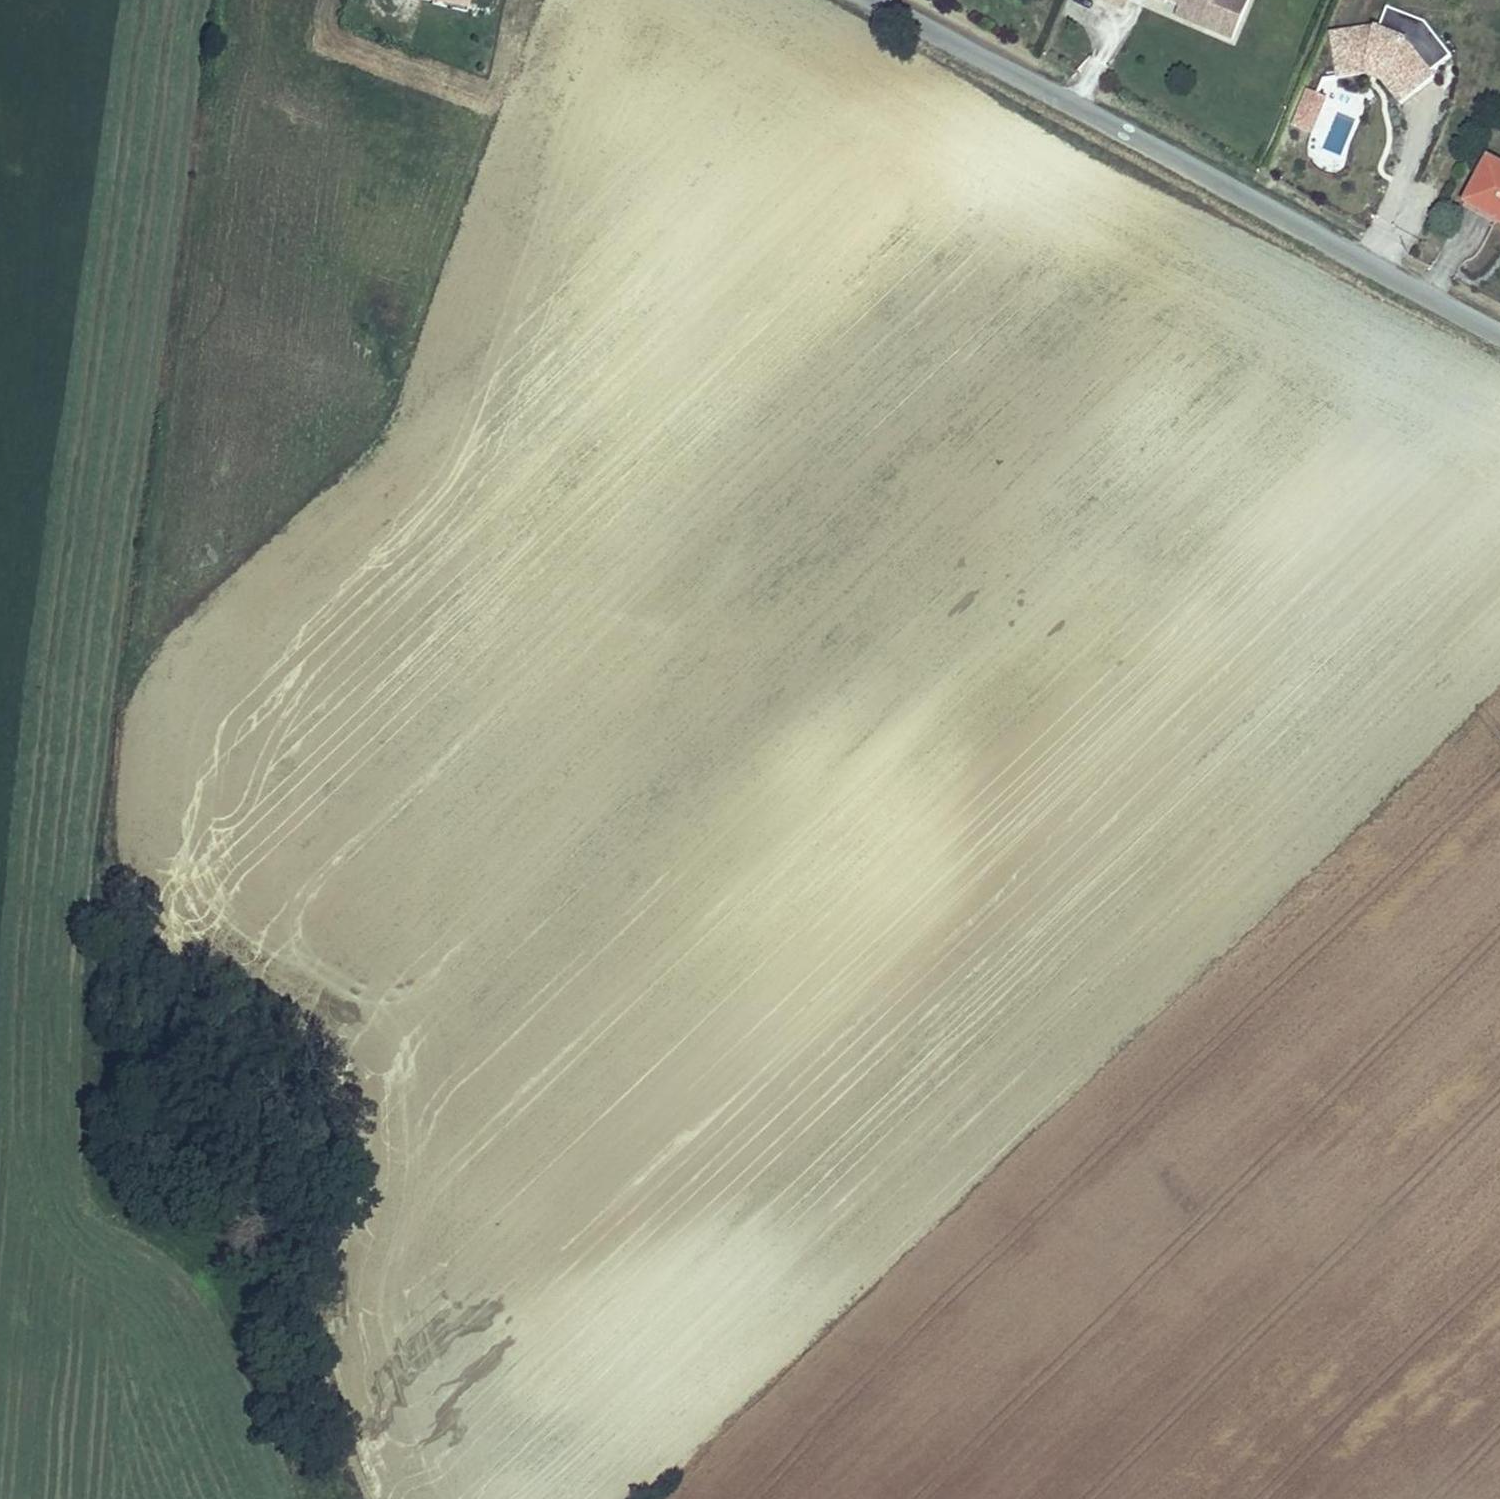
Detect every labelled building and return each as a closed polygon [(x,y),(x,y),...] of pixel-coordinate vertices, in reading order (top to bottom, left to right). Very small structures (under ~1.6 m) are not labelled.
[(470,13),(472,0),(415,0),(470,13)] [(1126,12),(1131,0),(1102,0),(1126,12)] [(1142,9),(1234,46),(1253,0),(1146,0),(1142,9)] [(1337,82),(1369,78),(1383,84),(1401,107),(1439,76),(1436,73),(1455,58),(1427,23),(1389,8),(1380,29),(1373,26),(1329,33),(1337,82)] [(1330,98),(1307,89),(1290,128),(1314,137),(1330,98)] [(1489,156),(1460,206),(1499,227),(1499,161),(1489,156)]
